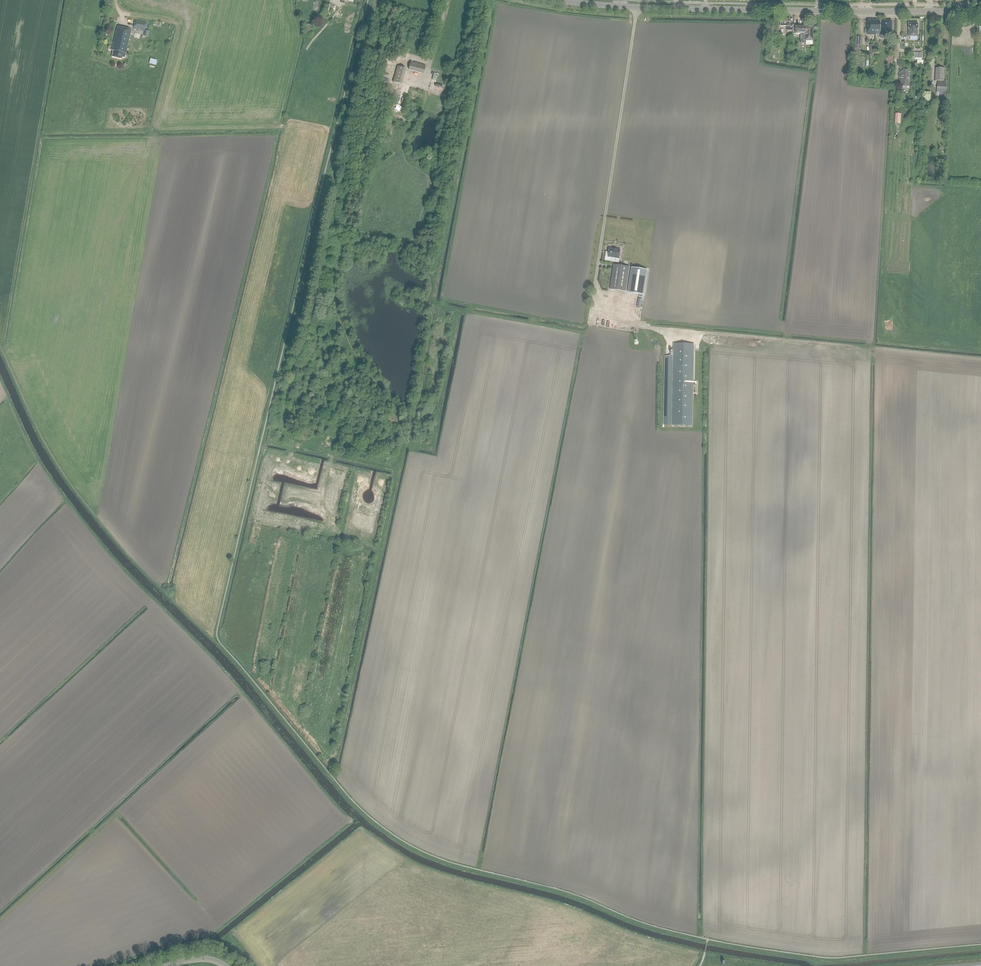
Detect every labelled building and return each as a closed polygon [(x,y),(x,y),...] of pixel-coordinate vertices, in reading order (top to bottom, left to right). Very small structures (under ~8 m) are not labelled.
[(790,26),(790,19),(780,19),(780,26),(787,26),(786,30),(793,31),(793,26),(790,26)] [(880,36),(882,36),(892,36),(892,21),(880,21),(878,20),(878,19),(867,19),(867,34),(876,35),(876,34),(880,34),(880,36)] [(135,20),(133,29),(145,31),(147,23),(135,20)] [(909,29),(909,36),(918,36),(918,29),(918,23),(909,23),(909,29)] [(312,25),(305,24),(303,33),(310,34),(312,25)] [(122,58),(124,58),(127,47),(128,48),(132,30),(127,29),(117,26),(112,47),(113,47),(112,51),(113,51),(112,58),(122,60),(122,58)] [(806,41),(813,42),(813,27),(796,26),(795,31),(793,30),(793,38),(795,38),(795,34),(801,34),(801,41),(801,44),(806,44),(806,41)] [(426,66),(411,62),(409,70),(423,74),(426,66)] [(402,84),(402,83),(406,69),(397,66),(393,82),(402,84)] [(944,81),(944,68),(936,68),(935,81),(938,81),(937,90),(936,95),(940,96),(940,99),(944,99),(944,96),(946,96),(947,85),(946,85),(946,81),(944,81)] [(900,86),(909,86),(909,72),(908,71),(908,70),(903,69),(903,71),(901,71),(900,86)] [(379,77),(377,84),(386,86),(388,80),(379,77)] [(443,86),(433,83),(432,87),(438,88),(437,90),(442,92),(443,86)] [(608,257),(619,259),(621,250),(609,248),(608,257)] [(629,267),(613,265),(610,290),(625,292),(629,267)] [(646,270),(631,267),(628,292),(643,295),(646,270)] [(673,344),(673,348),(672,348),(672,350),(673,350),(672,425),(692,426),(694,344),(673,344)] [(663,425),(671,425),(673,356),(664,356),(663,425)]
